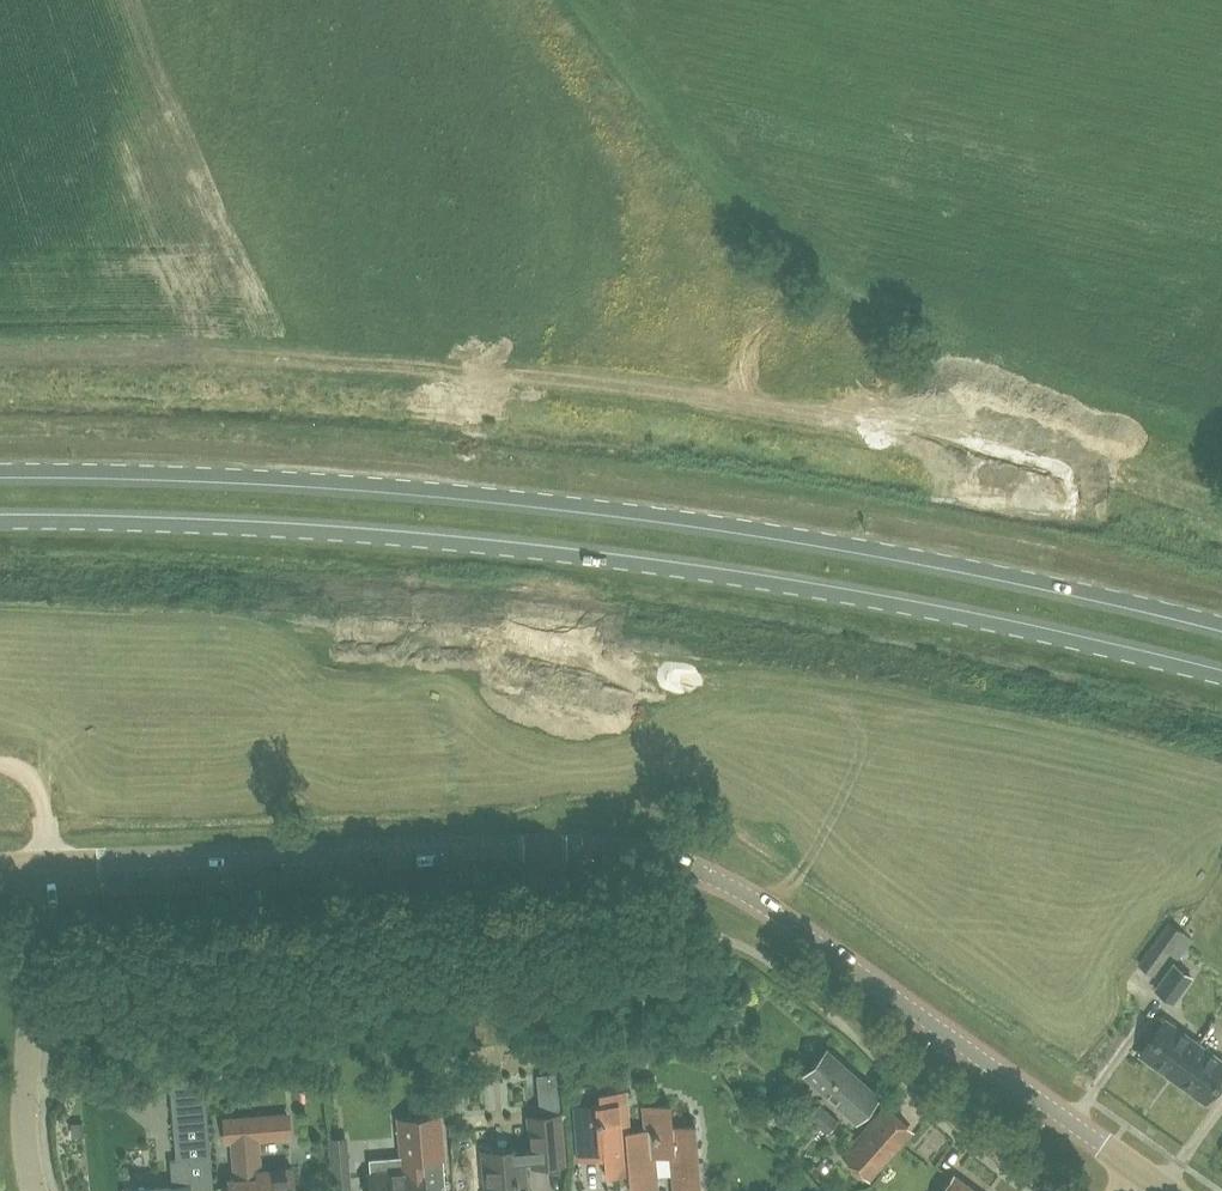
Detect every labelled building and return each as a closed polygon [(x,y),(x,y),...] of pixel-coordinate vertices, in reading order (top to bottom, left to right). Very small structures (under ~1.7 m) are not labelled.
[(1178,960),(1193,940),(1169,922),(1140,963),(1153,972),(1167,952),(1178,960)] [(1156,989),(1173,1002),(1191,977),(1173,964),(1156,989)] [(624,972),(617,981),(627,989),(634,981),(624,972)] [(1173,1077),(1198,1043),(1166,1020),(1141,1054),(1173,1077)] [(1173,1077),(1204,1100),(1221,1076),(1221,1061),(1198,1043),(1173,1077)] [(856,1118),(877,1095),(826,1049),(806,1072),(856,1118)] [(198,1059),(172,1061),(173,1071),(199,1068),(198,1059)] [(208,1121),(203,1068),(199,1068),(173,1071),(168,1071),(176,1158),(170,1159),(172,1183),(127,1186),(127,1190),(193,1190),(192,1187),(214,1185),(208,1121)] [(695,1123),(673,1125),(671,1102),(646,1104),(648,1127),(626,1129),(623,1089),(599,1091),(600,1111),(575,1114),(578,1152),(604,1150),(606,1175),(629,1173),(630,1190),(655,1189),(652,1157),(674,1155),(677,1190),(702,1190),(695,1123)] [(560,1100),(541,1101),(542,1111),(561,1109),(560,1100)] [(821,1102),(808,1117),(827,1133),(839,1119),(821,1102)] [(844,1156),(855,1166),(867,1176),(907,1131),(885,1111),(844,1156)] [(439,1113),(397,1117),(399,1156),(370,1158),(371,1174),(369,1174),(371,1190),(445,1190),(439,1113)] [(293,1173),(292,1164),(260,1167),(258,1138),(290,1135),(288,1114),(225,1119),(227,1140),(233,1140),(236,1178),(230,1179),(231,1190),(294,1190),(293,1173)] [(524,1148),(483,1151),(486,1190),(527,1190),(524,1148)] [(334,1190),(352,1190),(350,1163),(331,1165),(334,1190)] [(954,1173),(941,1190),(978,1190),(954,1173)]
